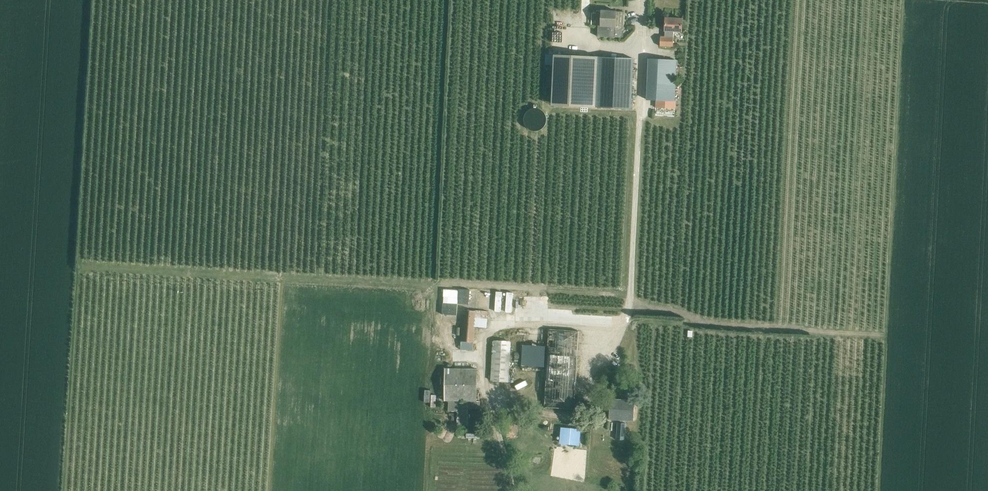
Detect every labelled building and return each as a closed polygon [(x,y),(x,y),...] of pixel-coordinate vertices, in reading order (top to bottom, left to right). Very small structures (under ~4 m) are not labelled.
[(638,6),(630,5),(629,17),(638,17),(638,6)] [(597,25),(597,36),(620,37),(620,30),(623,31),(624,12),(616,11),(601,10),(600,25),(597,25)] [(660,46),(671,46),(673,46),(674,32),(682,32),(682,19),(665,17),(664,28),(664,32),(665,32),(664,36),(660,36),(660,46)] [(551,105),(630,109),(633,58),(553,54),(551,105)] [(676,60),(671,60),(648,59),(646,99),(656,100),(656,108),(674,109),(676,60)] [(489,295),(489,286),(476,285),(475,294),(489,295)] [(463,297),(460,304),(465,306),(468,299),(463,297)] [(460,342),(473,342),(475,310),(462,310),(460,342)] [(543,407),(573,409),(578,331),(548,328),(543,407)] [(490,380),(508,381),(510,341),(492,340),(490,380)] [(521,366),(542,367),(543,346),(521,345),(521,366)] [(479,409),(479,401),(476,401),(477,369),(444,369),(444,401),(468,401),(468,402),(448,402),(448,411),(457,411),(457,425),(467,425),(467,409),(479,409)] [(634,421),(635,400),(609,398),(607,419),(621,420),(620,422),(617,422),(616,439),(624,439),(626,421),(634,421)]
